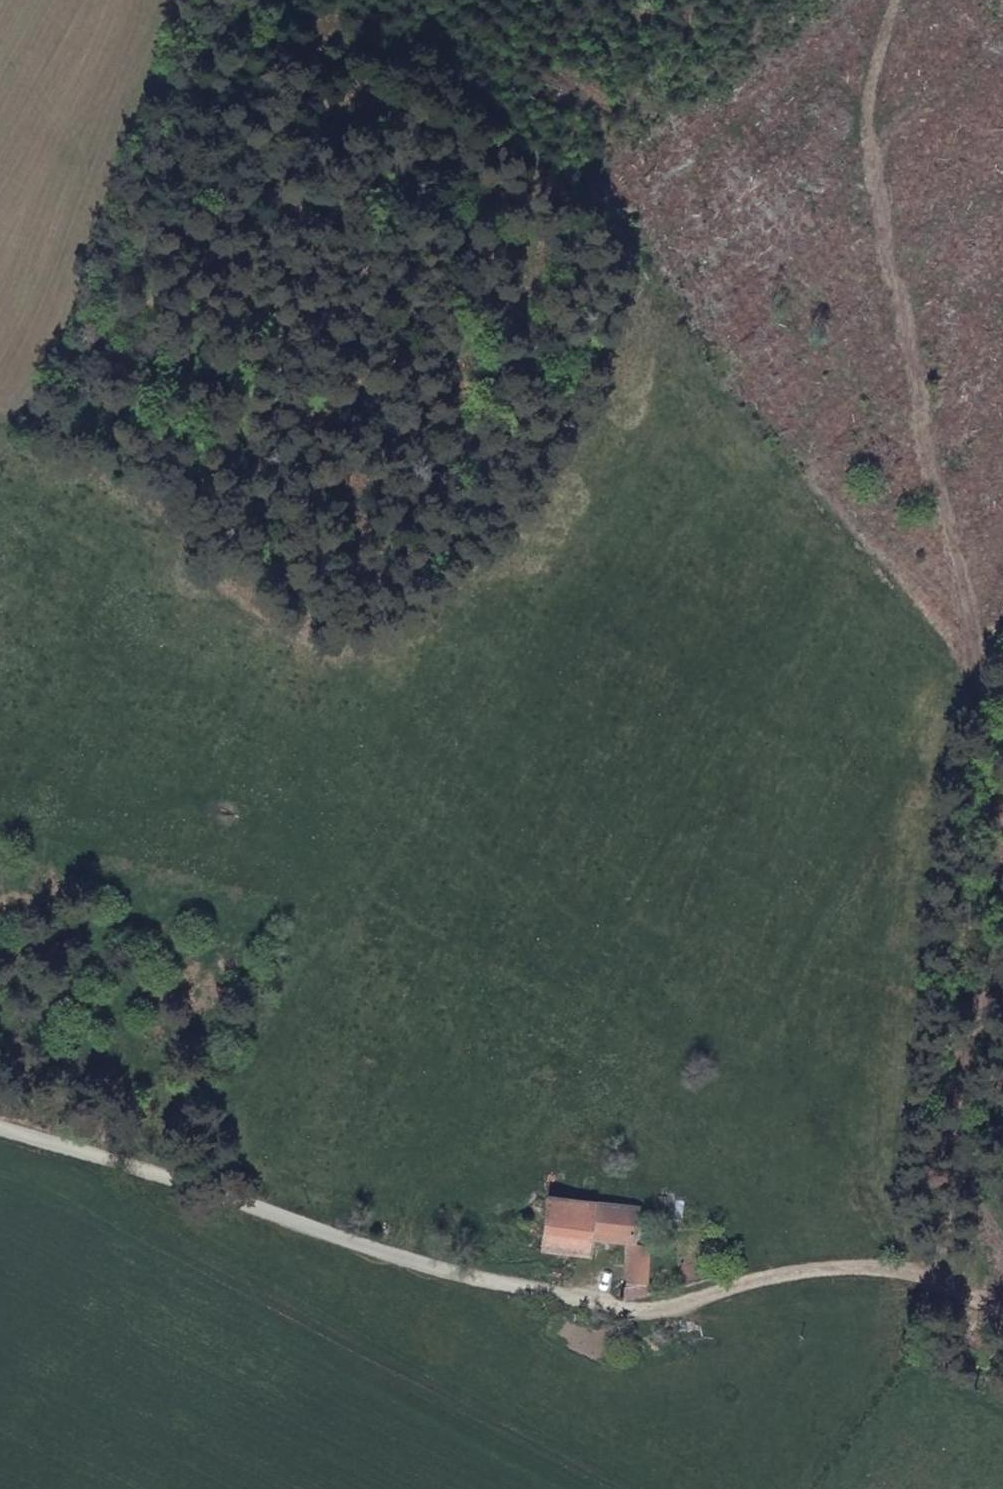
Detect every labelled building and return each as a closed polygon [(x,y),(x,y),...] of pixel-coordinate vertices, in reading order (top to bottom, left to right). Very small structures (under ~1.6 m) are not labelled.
[(549,1199),(527,1197),(524,1231),(545,1233),(549,1199)] [(636,1241),(636,1222),(637,1208),(549,1199),(545,1233),(543,1252),(588,1259),(592,1240),(621,1245),(619,1284),(641,1284),(642,1243),(636,1241)]
